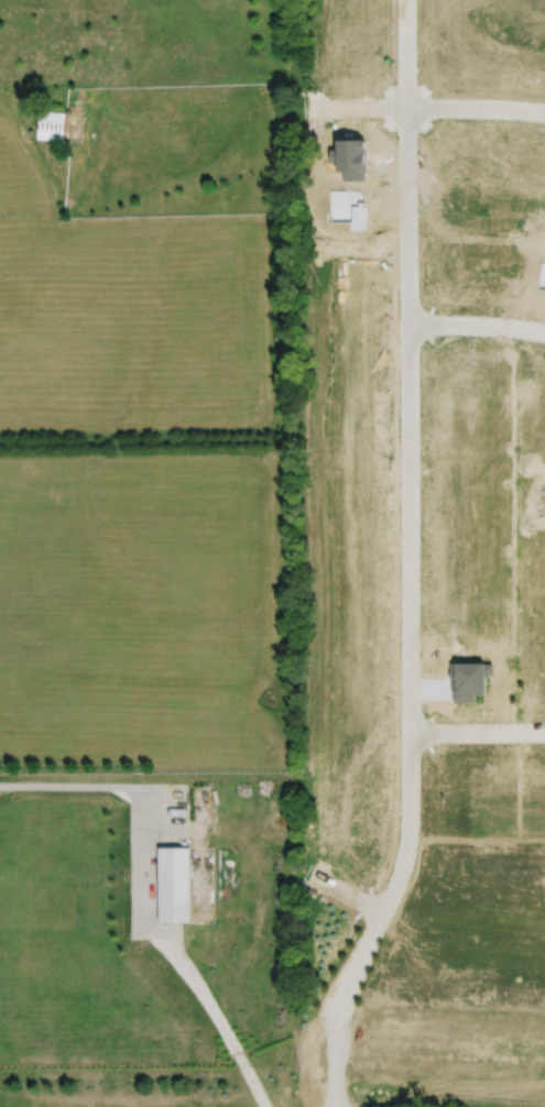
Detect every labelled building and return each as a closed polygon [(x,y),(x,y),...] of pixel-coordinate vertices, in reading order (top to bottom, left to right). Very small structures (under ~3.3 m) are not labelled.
[(61,140),(61,112),(35,112),(35,140),(61,140)] [(188,849),(157,849),(157,923),(188,923),(188,849)]
